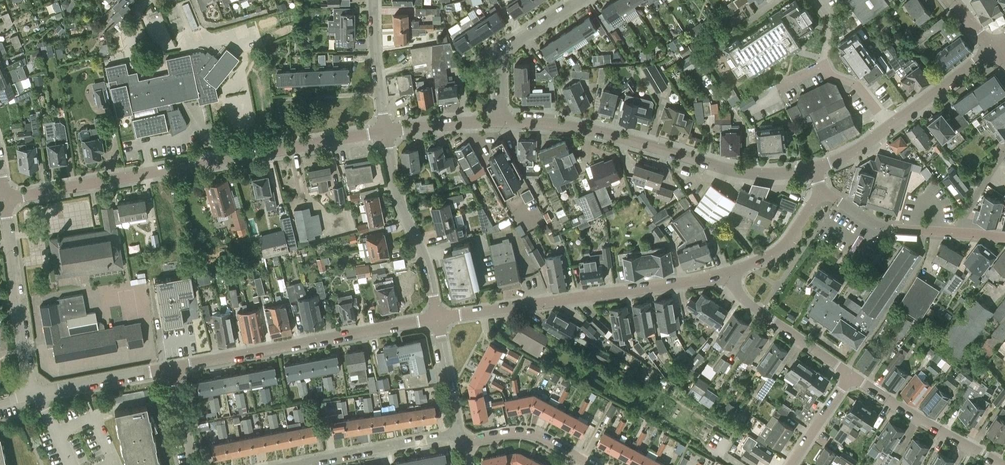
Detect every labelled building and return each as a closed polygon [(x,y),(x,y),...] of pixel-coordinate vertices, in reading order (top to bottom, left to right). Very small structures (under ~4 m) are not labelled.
[(58,0),(52,2),(56,11),(61,9),(58,0)] [(118,1),(112,7),(117,12),(111,18),(117,23),(127,13),(131,8),(126,4),(129,0),(119,0),(118,1)] [(214,0),(197,0),(200,6),(199,6),(201,10),(207,8),(205,4),(214,1),(214,0)] [(520,0),(511,0),(512,1),(507,4),(515,17),(526,10),(520,0)] [(535,0),(520,0),(526,10),(537,3),(535,0)] [(614,1),(624,17),(636,9),(630,0),(615,0),(614,1)] [(647,0),(630,0),(636,9),(637,9),(634,4),(639,1),(642,5),(647,1),(647,0)] [(751,75),(791,49),(793,52),(802,46),(798,40),(814,29),(808,20),(813,17),(805,6),(801,9),(795,0),(769,17),(771,20),(739,41),(737,38),(725,46),(730,54),(731,53),(737,61),(732,64),(738,73),(743,70),(742,70),(746,67),(751,75)] [(736,9),(743,5),(743,4),(749,0),(732,0),(731,1),(736,9)] [(863,23),(888,4),(885,0),(846,0),(863,23)] [(904,4),(902,6),(907,13),(909,11),(919,23),(930,14),(919,0),(909,0),(904,4)] [(996,0),(972,0),(970,1),(983,21),(987,22),(1003,12),(996,0)] [(189,1),(183,3),(190,28),(196,26),(189,1)] [(624,17),(614,1),(601,9),(603,12),(599,15),(609,31),(615,27),(613,24),(624,17)] [(736,9),(731,1),(727,4),(732,12),(736,9)] [(280,11),(287,8),(284,2),(277,5),(280,11)] [(487,17),(486,17),(495,30),(505,23),(506,23),(495,6),(490,9),(492,13),(487,17)] [(353,25),(353,13),(353,7),(340,7),(340,14),(340,19),(328,19),(328,26),(353,25)] [(3,21),(10,18),(8,12),(1,15),(3,21)] [(127,13),(117,23),(114,26),(120,31),(129,21),(128,20),(131,17),(127,13)] [(418,28),(418,24),(418,20),(411,20),(411,16),(408,16),(408,14),(394,15),(395,29),(409,28),(418,28)] [(472,19),(484,37),(495,30),(486,17),(487,17),(485,14),(479,17),(478,15),(472,19)] [(590,16),(578,24),(585,36),(586,37),(587,40),(594,36),(592,32),(597,28),(601,35),(606,32),(596,16),(592,19),(590,16)] [(949,27),(942,18),(942,17),(922,32),(927,38),(941,27),(952,41),(937,53),(945,62),(940,66),(944,71),(948,67),(971,50),(960,36),(962,35),(953,24),(949,27)] [(10,18),(3,21),(5,26),(12,23),(10,18)] [(472,18),(461,24),(463,26),(462,27),(473,44),(484,37),(472,19),(472,18)] [(702,22),(706,29),(713,24),(709,18),(702,22)] [(452,32),(462,26),(458,21),(449,27),(452,32)] [(701,21),(696,24),(701,32),(706,29),(702,22),(701,21)] [(409,28),(395,29),(395,43),(396,43),(396,45),(402,45),(402,42),(410,42),(409,35),(420,35),(420,34),(427,34),(427,31),(427,27),(425,27),(425,24),(418,24),(418,28),(409,28)] [(585,36),(578,24),(566,32),(573,44),(585,36)] [(701,32),(696,24),(691,28),(696,35),(701,32)] [(60,34),(64,29),(60,25),(55,30),(60,34)] [(353,38),(353,25),(328,26),(328,32),(334,32),(334,38),(341,38),(341,45),(352,45),(352,38),(353,38)] [(895,56),(898,53),(890,43),(888,45),(885,42),(884,43),(871,25),(867,28),(883,49),(890,59),(895,56)] [(462,27),(452,33),(454,38),(453,38),(462,51),(473,44),(462,27)] [(846,60),(863,47),(859,43),(862,40),(867,36),(862,28),(856,32),(839,44),(844,51),(841,53),(846,60)] [(566,32),(554,39),(561,51),(562,51),(573,44),(566,32)] [(12,43),(19,40),(17,35),(10,37),(12,43)] [(677,38),(672,41),(677,48),(682,45),(677,38)] [(561,51),(554,39),(542,47),(549,59),(550,61),(544,66),(554,77),(559,73),(558,72),(555,59),(563,53),(562,51),(561,51)] [(21,46),(19,40),(12,43),(14,48),(21,46)] [(437,43),(433,44),(432,65),(433,76),(437,97),(441,96),(441,102),(459,99),(457,83),(455,84),(455,79),(448,80),(446,67),(458,65),(451,41),(448,42),(437,43)] [(677,48),(672,41),(668,43),(672,51),(677,48)] [(277,49),(275,43),(269,46),(271,52),(277,49)] [(432,65),(433,44),(410,48),(414,71),(426,69),(427,77),(433,76),(432,65)] [(42,57),(53,56),(51,45),(40,47),(42,57)] [(692,51),(688,45),(679,51),(683,57),(692,51)] [(863,47),(846,60),(855,73),(872,61),(863,47)] [(200,51),(199,52),(166,59),(170,74),(139,81),(138,74),(129,76),(126,65),(126,63),(125,64),(108,68),(106,68),(107,69),(109,80),(110,81),(111,81),(117,80),(118,84),(110,86),(117,116),(132,112),(133,118),(132,118),(136,135),(167,128),(170,127),(172,134),(171,134),(185,128),(185,127),(186,126),(186,125),(186,124),(186,123),(178,107),(177,107),(178,108),(173,109),(171,101),(198,95),(198,94),(202,93),(204,102),(217,99),(214,85),(214,84),(215,85),(237,57),(226,48),(218,59),(213,54),(212,55),(207,50),(205,53),(204,53),(203,52),(202,52),(201,52),(200,51)] [(695,52),(680,62),(686,72),(701,62),(695,52)] [(898,53),(895,56),(901,65),(905,63),(898,53)] [(573,65),(576,63),(571,55),(566,58),(571,66),(573,65)] [(873,61),(872,61),(855,73),(857,75),(862,72),(864,76),(863,77),(868,84),(885,72),(890,68),(881,55),(876,59),(873,61)] [(890,59),(889,60),(888,60),(895,70),(896,69),(902,77),(901,78),(910,89),(915,86),(918,90),(925,85),(909,63),(907,65),(905,63),(901,65),(895,56),(890,59)] [(0,61),(0,73),(13,68),(23,64),(20,58),(12,62),(12,63),(3,66),(0,61)] [(909,63),(925,85),(932,79),(920,63),(919,64),(915,59),(909,63)] [(590,71),(583,70),(579,62),(576,63),(573,65),(575,70),(572,70),(571,76),(589,79),(590,71)] [(515,78),(529,78),(529,64),(515,64),(515,78)] [(333,69),(333,83),(348,83),(347,68),(337,69),(338,65),(333,66),(333,69)] [(319,84),(318,66),(318,70),(309,70),(309,67),(304,67),(305,70),(305,71),(305,85),(319,84)] [(333,83),(333,69),(324,70),(323,66),(318,66),(319,84),(333,83)] [(554,77),(544,66),(545,67),(540,71),(536,71),(536,78),(545,78),(548,80),(548,81),(554,77)] [(664,86),(650,66),(637,68),(655,93),(664,86)] [(604,67),(599,67),(597,82),(604,83),(606,71),(604,67)] [(13,68),(0,73),(0,86),(14,81),(17,79),(13,68)] [(290,71),(281,72),(281,68),(275,68),(276,77),(277,86),(291,86),(290,71)] [(305,85),(305,71),(295,71),(295,68),(290,68),(290,71),(291,86),(305,85)] [(397,75),(400,94),(414,92),(410,73),(397,75)] [(961,112),(950,121),(959,131),(970,122),(970,121),(973,120),(982,113),(987,109),(985,106),(1004,91),(1004,89),(994,74),(973,90),(956,102),(962,111),(961,112)] [(42,75),(33,76),(34,84),(43,83),(42,75)] [(530,90),(529,78),(515,78),(516,93),(522,93),(522,103),(552,102),(551,91),(537,91),(537,90),(530,90)] [(418,89),(420,105),(433,103),(431,87),(424,88),(423,80),(417,81),(418,89)] [(628,88),(633,85),(630,80),(626,83),(626,82),(617,87),(620,92),(628,87),(628,88)] [(815,124),(849,108),(836,83),(828,80),(800,94),(797,103),(803,116),(809,113),(815,124)] [(14,81),(0,86),(0,96),(1,100),(19,93),(21,98),(32,93),(30,87),(19,92),(14,81)] [(579,81),(562,90),(573,112),(590,104),(579,81)] [(728,98),(736,93),(731,84),(722,90),(728,98)] [(98,105),(106,104),(103,88),(95,90),(98,105)] [(598,109),(602,110),(600,115),(609,117),(610,113),(613,113),(618,94),(603,90),(598,109)] [(743,110),(756,101),(752,95),(738,103),(743,110)] [(628,123),(634,97),(631,96),(631,98),(626,97),(619,120),(628,123)] [(623,98),(618,97),(615,109),(620,110),(623,98)] [(634,97),(628,123),(635,126),(637,120),(648,123),(652,104),(650,101),(634,97)] [(994,108),(1004,124),(1004,100),(994,108)] [(702,103),(704,115),(711,114),(710,102),(702,103)] [(803,116),(797,103),(787,108),(793,121),(803,116)] [(679,130),(680,131),(688,133),(692,121),(683,118),(684,112),(670,108),(663,128),(678,133),(679,130)] [(860,132),(849,108),(815,124),(826,148),(860,132)] [(973,120),(975,122),(974,122),(980,131),(989,124),(1001,141),(1004,138),(1004,124),(994,108),(984,116),(982,113),(973,120)] [(942,112),(935,118),(929,122),(943,140),(956,130),(942,112)] [(31,121),(22,122),(24,137),(25,143),(26,143),(29,168),(31,168),(31,170),(36,169),(36,167),(38,167),(35,147),(34,147),(33,142),(32,134),(31,134),(30,132),(38,131),(38,125),(36,113),(30,114),(31,121)] [(722,124),(723,124),(723,114),(715,114),(715,124),(720,124),(722,124)] [(60,120),(51,121),(59,163),(60,163),(62,163),(64,163),(65,162),(67,161),(65,149),(68,145),(64,124),(60,122),(60,120)] [(24,137),(22,122),(22,121),(11,123),(12,132),(18,131),(18,138),(24,137)] [(59,163),(51,121),(44,122),(47,139),(46,139),(50,164),(52,164),(53,165),(56,164),(57,163),(59,163)] [(931,141),(918,123),(907,132),(920,149),(931,141)] [(723,131),(721,131),(722,154),(732,154),(731,126),(731,124),(723,124),(722,124),(723,131)] [(788,142),(787,130),(784,131),(783,126),(772,127),(772,124),(760,126),(760,129),(757,129),(760,151),(761,151),(761,154),(777,152),(776,149),(786,148),(785,143),(788,142)] [(738,126),(731,126),(732,154),(741,153),(741,131),(738,131),(738,126)] [(99,153),(99,151),(102,150),(100,137),(98,127),(88,129),(86,128),(82,128),(81,130),(79,130),(79,132),(78,133),(79,136),(80,137),(81,139),(82,139),(83,142),(82,144),(83,147),(84,148),(86,159),(100,156),(99,153)] [(906,144),(900,136),(891,143),(897,151),(906,144)] [(490,155),(493,161),(488,163),(506,197),(517,191),(514,185),(522,181),(519,176),(522,174),(513,158),(510,160),(508,156),(511,155),(503,139),(492,145),(495,152),(490,155)] [(527,165),(528,139),(519,139),(519,144),(516,144),(516,151),(519,151),(519,158),(522,158),(522,165),(527,165)] [(527,165),(527,170),(531,170),(532,170),(533,159),(536,159),(536,139),(528,139),(527,165)] [(566,164),(573,161),(568,151),(569,151),(564,140),(540,150),(548,169),(565,162),(566,164)] [(482,167),(468,142),(455,150),(468,175),(469,174),(472,179),(479,175),(477,170),(482,167)] [(933,146),(938,152),(944,148),(939,142),(933,146)] [(26,143),(25,143),(18,144),(19,149),(18,149),(19,163),(17,163),(18,168),(20,168),(20,169),(22,169),(22,171),(28,170),(27,169),(29,168),(26,143)] [(910,145),(900,153),(904,158),(914,150),(910,145)] [(454,169),(451,158),(445,159),(442,146),(427,150),(432,168),(446,165),(447,171),(454,169)] [(949,165),(954,161),(945,148),(939,153),(949,165)] [(417,149),(402,151),(405,171),(421,169),(417,149)] [(870,159),(857,166),(849,194),(854,195),(854,196),(866,200),(865,203),(865,205),(897,214),(912,163),(891,157),(892,155),(889,155),(889,156),(878,153),(875,161),(870,159)] [(596,176),(589,179),(593,190),(606,184),(611,182),(613,184),(618,182),(619,179),(618,177),(620,176),(612,159),(600,164),(599,162),(591,165),(596,176)] [(565,162),(548,169),(555,186),(557,185),(559,191),(567,187),(564,181),(579,175),(573,161),(566,164),(565,162)] [(347,184),(348,184),(349,189),(355,187),(354,183),(373,179),(370,164),(351,167),(351,166),(344,167),(347,184)] [(645,182),(651,166),(644,164),(643,166),(637,164),(632,178),(645,182)] [(659,186),(663,173),(656,171),(657,168),(651,166),(645,182),(654,185),(652,190),(657,192),(656,197),(669,201),(673,191),(659,186)] [(318,191),(325,190),(323,178),(330,176),(328,167),(307,171),(310,187),(317,186),(318,191)] [(947,171),(964,192),(970,187),(956,169),(955,170),(953,167),(947,171)] [(964,192),(947,171),(947,172),(945,170),(940,174),(958,197),(964,192)] [(466,183),(470,181),(463,171),(459,173),(461,176),(458,178),(462,184),(465,183),(466,183)] [(273,206),(273,205),(275,204),(274,199),(275,199),(273,192),(270,192),(267,176),(252,179),(255,196),(264,194),(265,202),(266,201),(266,206),(266,208),(273,206)] [(227,179),(216,182),(225,211),(230,210),(234,225),(230,226),(231,230),(237,229),(245,227),(247,227),(241,206),(235,208),(231,196),(229,189),(227,179)] [(768,182),(753,179),(751,186),(765,192),(768,182)] [(472,180),(469,182),(473,190),(477,188),(472,180)] [(415,185),(416,186),(416,192),(434,190),(433,182),(427,183),(422,184),(422,181),(417,182),(417,185),(415,185)] [(225,211),(216,182),(205,186),(213,214),(225,211)] [(733,213),(734,211),(767,224),(776,203),(741,189),(736,200),(711,183),(694,209),(719,226),(722,222),(724,223),(724,224),(728,227),(732,222),(725,217),(729,211),(733,213)] [(346,201),(343,186),(333,188),(335,203),(346,201)] [(365,207),(379,204),(376,187),(358,190),(358,193),(347,195),(348,200),(350,199),(350,201),(360,199),(363,198),(365,207)] [(526,202),(534,197),(530,189),(521,193),(526,202)] [(598,201),(593,190),(577,196),(584,213),(579,215),(578,216),(580,222),(602,211),(600,205),(598,201)] [(676,193),(680,198),(685,195),(681,190),(676,193)] [(452,215),(449,203),(463,199),(462,193),(443,198),(444,204),(432,207),(435,219),(452,215)] [(682,200),(685,206),(692,202),(689,196),(682,200)] [(779,204),(794,210),(797,203),(782,196),(779,204)] [(1001,210),(1004,198),(1002,197),(1001,200),(984,196),(982,205),(1001,210)] [(647,197),(645,198),(640,201),(651,215),(657,211),(647,197)] [(118,208),(120,219),(147,215),(144,199),(117,203),(118,208)] [(379,204),(365,207),(367,221),(366,221),(366,222),(357,224),(359,232),(385,226),(384,221),(382,222),(379,204)] [(1001,210),(982,205),(980,211),(976,210),(973,220),(984,223),(984,222),(986,223),(989,214),(999,217),(1000,212),(1001,210)] [(120,219),(118,208),(112,209),(112,206),(101,208),(105,230),(115,228),(114,224),(121,223),(120,219)] [(494,225),(498,223),(509,217),(503,206),(488,215),(489,218),(494,225)] [(654,220),(658,225),(662,223),(667,219),(672,216),(667,209),(666,207),(666,206),(651,216),(654,220)] [(684,268),(698,263),(691,245),(693,244),(691,237),(699,231),(688,217),(694,211),(690,206),(669,222),(683,242),(678,246),(679,250),(678,250),(684,268)] [(311,215),(309,207),(294,210),(300,240),(308,238),(315,236),(315,235),(323,233),(318,213),(311,215)] [(613,208),(605,211),(608,218),(617,214),(613,208)] [(691,245),(698,263),(712,258),(706,240),(705,240),(700,231),(706,226),(694,211),(688,217),(699,231),(691,237),(693,244),(691,245)] [(461,212),(452,215),(435,219),(438,231),(445,229),(448,239),(467,235),(461,212)] [(547,212),(543,214),(547,222),(551,220),(547,212)] [(989,214),(986,223),(996,225),(999,217),(989,214)] [(269,218),(255,221),(261,247),(264,256),(287,250),(288,250),(286,240),(280,215),(269,218)] [(287,238),(295,236),(290,215),(282,217),(287,238)] [(494,225),(489,218),(485,223),(486,227),(494,225)] [(658,225),(654,220),(645,226),(649,231),(651,230),(657,239),(664,234),(658,225)] [(580,229),(586,226),(584,221),(577,224),(580,229)] [(247,234),(245,227),(237,229),(238,236),(247,234)] [(105,230),(56,237),(50,238),(55,277),(122,266),(116,228),(115,228),(105,230)] [(363,249),(387,243),(384,232),(365,236),(365,235),(360,236),(361,241),(363,249)] [(527,232),(521,236),(528,249),(535,245),(527,232)] [(553,236),(555,242),(563,238),(561,232),(553,236)] [(159,246),(157,235),(151,236),(152,247),(159,246)] [(308,238),(300,240),(298,240),(299,247),(309,245),(308,238)] [(447,266),(470,260),(467,251),(471,250),(470,246),(473,245),(472,241),(465,242),(465,244),(453,247),(455,252),(444,255),(447,266)] [(522,283),(512,241),(504,243),(503,241),(490,245),(500,286),(506,284),(506,287),(509,286),(509,287),(510,287),(510,288),(511,288),(512,288),(512,287),(513,287),(513,286),(522,283)] [(944,263),(952,248),(941,242),(933,257),(944,263)] [(387,243),(363,249),(364,256),(365,256),(366,260),(369,260),(369,259),(389,255),(387,243)] [(903,245),(899,251),(875,286),(894,298),(923,255),(922,255),(921,256),(918,254),(903,244),(903,245)] [(982,244),(978,244),(964,262),(975,270),(969,278),(975,282),(974,284),(975,285),(983,276),(982,275),(997,255),(982,244)] [(590,260),(593,281),(604,279),(602,265),(605,265),(605,266),(612,265),(609,246),(602,247),(603,253),(589,254),(590,260)] [(308,252),(306,247),(295,250),(296,255),(308,253),(308,252)] [(619,264),(624,263),(626,277),(672,270),(669,251),(665,252),(664,247),(618,254),(619,264)] [(537,248),(530,252),(538,266),(545,262),(537,248)] [(963,254),(952,248),(944,263),(955,269),(963,254)] [(1004,268),(1004,250),(994,265),(1003,271),(1004,268)] [(186,253),(179,255),(183,270),(190,268),(186,253)] [(562,255),(554,256),(560,288),(568,286),(562,255)] [(560,288),(554,256),(546,258),(552,289),(560,288)] [(394,266),(406,265),(405,257),(393,258),(394,266)] [(319,272),(326,270),(323,258),(316,259),(319,272)] [(394,267),(393,260),(375,263),(377,273),(378,276),(386,274),(385,269),(394,267)] [(470,260),(447,266),(449,277),(452,276),(453,281),(473,276),(470,260)] [(593,281),(590,260),(579,262),(582,282),(593,281)] [(368,264),(355,266),(357,277),(369,275),(368,264)] [(993,281),(1001,271),(993,265),(990,269),(989,268),(985,274),(993,281)] [(356,275),(355,266),(345,267),(346,276),(356,275)] [(808,282),(808,283),(822,292),(831,297),(841,282),(819,267),(808,282)] [(197,284),(210,281),(208,271),(195,274),(197,284)] [(947,284),(944,287),(953,293),(964,279),(963,279),(967,274),(964,272),(960,277),(954,273),(950,278),(947,284)] [(155,280),(164,327),(184,323),(181,305),(190,304),(188,295),(194,294),(190,273),(155,280)] [(898,305),(901,307),(920,319),(920,320),(940,290),(941,291),(944,287),(947,284),(936,277),(933,285),(918,275),(898,305)] [(254,278),(258,295),(265,293),(260,276),(254,278)] [(386,280),(383,280),(390,310),(399,308),(392,276),(385,277),(386,280)] [(473,276),(453,281),(451,282),(453,291),(455,290),(457,298),(458,297),(465,294),(477,291),(477,292),(473,276)] [(286,289),(286,285),(284,277),(277,278),(280,290),(286,289)] [(317,295),(318,298),(326,297),(322,280),(315,282),(317,291),(316,291),(317,295)] [(390,310),(383,280),(374,282),(380,312),(390,310)] [(291,284),(286,285),(286,289),(290,301),(298,299),(293,282),(291,282),(291,284)] [(822,292),(810,310),(808,313),(832,329),(832,330),(857,347),(861,340),(864,342),(869,334),(870,334),(870,332),(874,326),(876,326),(876,324),(879,320),(880,319),(880,318),(883,313),(885,313),(885,311),(888,307),(889,306),(889,305),(892,300),(894,300),(894,298),(875,286),(861,308),(851,301),(852,299),(846,308),(842,305),(831,297),(822,292)] [(356,298),(352,299),(351,293),(344,295),(337,297),(338,303),(335,304),(336,311),(339,310),(342,320),(355,317),(353,308),(358,307),(356,298)] [(708,322),(719,305),(710,298),(702,293),(698,300),(697,299),(696,301),(691,298),(687,305),(694,310),(693,311),(708,322)] [(59,302),(40,306),(47,346),(53,345),(55,360),(117,349),(116,345),(127,344),(127,347),(144,344),(140,322),(124,325),(124,324),(113,326),(113,327),(104,329),(103,324),(100,322),(97,322),(95,311),(86,313),(82,294),(58,298),(59,302)] [(317,295),(307,297),(313,326),(323,324),(318,298),(317,295)] [(238,305),(237,296),(230,297),(231,306),(238,305)] [(313,326),(307,297),(297,299),(304,328),(313,326)] [(954,363),(994,311),(975,297),(935,349),(954,363)] [(672,298),(664,300),(669,329),(670,335),(676,334),(675,328),(680,327),(678,315),(675,316),(672,298)] [(968,347),(988,361),(1004,340),(1004,298),(968,347)] [(656,301),(660,330),(669,329),(664,300),(656,301)] [(649,302),(641,304),(646,333),(655,331),(649,302)] [(285,303),(274,305),(281,333),(291,331),(285,303)] [(207,304),(201,305),(204,320),(211,319),(207,304)] [(646,333),(641,304),(633,305),(638,334),(646,333)] [(281,333),(274,305),(264,307),(270,336),(281,333)] [(728,311),(719,305),(708,322),(717,328),(728,311)] [(248,308),(253,338),(264,337),(258,306),(248,308)] [(627,306),(619,308),(623,337),(624,337),(632,335),(627,306)] [(926,313),(931,317),(935,310),(930,307),(926,313)] [(253,338),(248,308),(237,310),(243,340),(253,338)] [(623,337),(619,308),(610,309),(615,338),(619,338),(620,344),(625,343),(624,337),(623,337)] [(552,310),(547,318),(572,332),(578,335),(582,327),(595,339),(599,334),(602,336),(603,335),(590,322),(587,320),(581,325),(577,324),(576,324),(568,320),(570,317),(558,311),(557,313),(552,310)] [(229,312),(221,313),(226,343),(234,342),(229,312)] [(226,343),(221,313),(212,315),(218,345),(226,343)] [(795,318),(789,313),(786,317),(793,322),(795,318)] [(725,344),(741,319),(734,314),(716,339),(720,341),(713,351),(716,353),(724,344),(725,344)] [(911,326),(910,325),(912,322),(904,315),(891,331),(901,339),(911,326)] [(590,322),(603,335),(609,328),(596,316),(590,322)] [(572,332),(547,318),(546,321),(544,320),(541,323),(543,324),(543,326),(568,340),(572,332)] [(549,335),(545,332),(524,319),(514,338),(524,344),(523,346),(538,355),(549,335)] [(741,319),(725,344),(731,349),(749,324),(741,319)] [(744,357),(761,333),(754,328),(737,353),(744,357)] [(768,337),(761,333),(744,357),(752,362),(768,337)] [(661,338),(655,339),(660,353),(667,350),(661,338)] [(428,381),(419,340),(396,345),(398,357),(400,363),(411,361),(413,370),(404,372),(407,386),(428,381)] [(646,351),(638,341),(633,345),(640,354),(646,351)] [(764,371),(781,346),(774,341),(757,366),(764,371)] [(625,350),(613,342),(608,351),(617,356),(619,353),(622,354),(625,350)] [(498,356),(502,349),(491,343),(484,355),(501,365),(503,360),(504,359),(498,356)] [(381,347),(382,352),(374,353),(378,373),(390,371),(388,366),(387,362),(391,361),(392,365),(399,364),(400,369),(401,369),(400,363),(398,357),(396,345),(396,344),(381,347)] [(690,355),(695,350),(690,345),(685,350),(690,355)] [(788,351),(781,346),(764,371),(770,375),(771,376),(788,351)] [(609,353),(598,347),(593,356),(604,362),(609,353)] [(870,372),(880,357),(884,352),(877,348),(874,352),(867,347),(857,362),(870,372)] [(509,348),(506,354),(517,360),(520,354),(509,348)] [(362,349),(345,353),(348,367),(349,375),(357,373),(358,381),(367,380),(369,391),(377,390),(374,374),(367,376),(362,349)] [(673,358),(677,364),(689,357),(684,350),(673,358)] [(704,356),(698,352),(699,351),(697,350),(684,361),(694,369),(704,356)] [(895,391),(908,374),(898,367),(906,355),(899,350),(887,366),(892,370),(883,382),(884,382),(884,384),(887,385),(888,385),(891,387),(891,389),(893,390),(894,390),(895,391)] [(931,370),(942,357),(942,356),(938,352),(933,358),(927,367),(931,370)] [(330,356),(323,357),(326,371),(338,368),(336,355),(335,355),(334,355),(334,354),(330,355),(330,356)] [(489,374),(494,364),(500,367),(501,365),(484,355),(477,368),(489,374)] [(310,360),(313,373),(326,371),(323,357),(316,359),(316,358),(312,358),(312,359),(310,360)] [(720,370),(727,361),(721,357),(713,368),(718,372),(720,370)] [(942,357),(931,370),(935,374),(941,365),(946,360),(942,357)] [(796,382),(807,365),(797,358),(785,375),(796,382)] [(305,361),(297,362),(300,376),(313,373),(310,360),(308,360),(308,359),(304,360),(305,361)] [(541,367),(531,361),(525,371),(536,377),(541,367)] [(727,361),(720,370),(726,374),(730,368),(732,364),(727,361)] [(287,378),(300,376),(297,362),(290,364),(290,362),(286,363),(287,364),(285,365),(285,364),(284,364),(287,378)] [(648,366),(644,364),(640,372),(644,374),(648,366)] [(793,386),(788,393),(793,397),(798,390),(800,387),(805,390),(806,388),(808,385),(817,372),(807,365),(796,382),(793,386)] [(268,368),(261,369),(263,383),(276,380),(274,366),(273,367),(272,367),(271,366),(268,367),(268,368)] [(493,379),(488,376),(489,374),(477,368),(474,374),(475,375),(472,380),(482,385),(484,380),(491,384),(493,379)] [(250,371),(248,371),(250,385),(263,383),(261,369),(253,370),(253,369),(250,370),(250,371)] [(242,373),(235,374),(238,387),(250,385),(248,371),(246,372),(246,371),(242,371),(242,373)] [(808,385),(806,388),(809,390),(808,391),(817,397),(829,379),(818,371),(817,372),(808,385)] [(955,377),(949,385),(953,388),(959,381),(966,386),(971,380),(960,371),(955,377)] [(908,398),(924,379),(916,372),(900,392),(908,398)] [(949,385),(955,377),(950,373),(944,381),(949,385)] [(224,376),(222,376),(225,390),(238,387),(235,374),(228,375),(228,374),(224,375),(224,376)] [(217,377),(210,379),(212,392),(225,390),(222,376),(220,377),(220,375),(217,376),(217,377)] [(771,376),(770,375),(756,394),(762,399),(763,398),(776,379),(771,376)] [(328,382),(332,381),(331,376),(323,377),(325,385),(328,384),(328,382)] [(565,376),(563,380),(564,384),(569,386),(572,380),(565,376)] [(387,377),(380,379),(376,379),(378,390),(385,390),(384,388),(389,387),(387,377)] [(698,377),(691,388),(702,395),(709,384),(698,377)] [(199,394),(200,394),(200,398),(211,396),(211,392),(212,392),(210,379),(202,380),(202,379),(199,380),(199,381),(197,381),(197,383),(192,384),(194,395),(199,394)] [(924,379),(908,398),(916,405),(932,385),(924,379)] [(482,385),(472,380),(471,384),(469,387),(471,396),(482,394),(481,387),(482,385)] [(333,389),(332,381),(328,382),(328,384),(325,385),(326,390),(333,389)] [(967,419),(982,396),(984,392),(989,386),(988,385),(982,381),(977,390),(968,384),(961,393),(967,397),(963,404),(965,405),(960,414),(967,419)] [(735,392),(739,387),(733,383),(730,389),(735,392)] [(788,393),(793,386),(788,383),(783,390),(788,393)] [(928,411),(943,391),(935,385),(920,405),(928,411)] [(989,386),(984,392),(991,396),(995,390),(989,386)] [(994,400),(999,404),(1004,397),(1004,388),(1004,386),(994,400)] [(266,394),(269,393),(268,388),(261,389),(262,396),(266,396),(266,394)] [(419,394),(422,394),(422,388),(414,390),(415,397),(419,396),(419,394)] [(801,409),(797,414),(796,415),(802,419),(817,397),(808,391),(809,390),(806,388),(805,390),(802,394),(807,398),(804,403),(805,404),(802,410),(801,409)] [(520,411),(518,397),(517,391),(514,392),(512,392),(514,398),(506,400),(509,413),(520,411)] [(943,391),(928,411),(935,417),(951,398),(943,391)] [(240,398),(244,398),(243,392),(236,394),(237,401),(241,400),(240,398)] [(393,398),(397,398),(396,392),(388,394),(390,401),(393,400),(393,398)] [(271,400),(269,393),(266,394),(266,396),(262,396),(263,402),(271,400)] [(427,401),(426,393),(422,394),(419,394),(419,396),(415,397),(416,402),(422,401),(427,401)] [(482,394),(471,396),(470,397),(472,409),(486,406),(491,405),(490,400),(485,401),(483,394),(482,394)] [(541,413),(548,401),(534,394),(529,395),(531,409),(532,408),(541,413)] [(531,409),(529,395),(518,397),(520,411),(531,409)] [(988,400),(982,396),(967,419),(975,424),(985,407),(984,407),(988,400)] [(245,405),(244,398),(240,398),(241,400),(237,401),(238,406),(245,405)] [(398,405),(397,398),(393,398),(393,400),(390,401),(390,406),(398,405)] [(856,422),(867,406),(862,403),(862,402),(859,400),(858,400),(856,399),(847,412),(854,417),(852,419),(856,422)] [(551,419),(558,407),(548,401),(541,413),(551,419)] [(735,406),(728,402),(722,412),(728,416),(735,406)] [(220,410),(219,404),(215,405),(215,403),(211,404),(213,411),(216,410),(218,417),(221,417),(219,410),(220,410)] [(611,403),(606,412),(612,415),(617,407),(611,403)] [(147,411),(146,404),(114,411),(126,464),(159,464),(152,430),(157,427),(149,410),(147,411)] [(423,422),(421,408),(420,405),(407,407),(408,410),(410,424),(423,422)] [(421,408),(423,422),(436,420),(434,406),(421,408)] [(475,420),(488,417),(486,406),(472,409),(475,420)] [(872,410),(867,406),(856,422),(861,425),(862,423),(869,427),(878,414),(876,413),(876,411),(874,410),(872,410)] [(561,424),(568,412),(558,407),(551,419),(561,424)] [(1004,422),(1004,409),(1003,407),(987,432),(995,437),(1004,422)] [(773,414),(779,418),(773,427),(788,438),(795,428),(783,420),(786,415),(776,409),(773,414)] [(410,424),(408,410),(395,412),(397,425),(410,424)] [(395,412),(382,414),(384,427),(397,425),(395,412)] [(578,417),(577,417),(568,412),(561,424),(571,430),(578,417)] [(582,435),(588,423),(582,420),(586,414),(583,413),(580,412),(577,417),(578,417),(571,430),(582,435)] [(276,418),(275,413),(268,414),(269,421),(273,420),(273,419),(276,418)] [(343,414),(328,416),(323,417),(324,423),(329,422),(329,423),(331,422),(333,435),(346,433),(344,420),(343,414)] [(384,427),(382,414),(369,416),(372,429),(384,427)] [(372,429),(369,416),(357,418),(359,431),(372,429)] [(278,425),(276,418),(273,419),(273,420),(269,421),(270,427),(278,425)] [(359,431),(357,418),(344,420),(346,433),(359,431)] [(847,436),(853,427),(843,420),(832,438),(842,445),(847,436)] [(880,437),(877,441),(873,447),(880,451),(897,425),(890,420),(879,436),(880,437)] [(995,437),(1001,441),(1001,440),(1004,442),(1004,440),(1004,422),(995,437)] [(226,428),(224,423),(217,424),(219,431),(222,431),(222,429),(226,428)] [(316,438),(313,424),(301,427),(304,440),(316,438)] [(788,438),(773,427),(772,429),(765,425),(756,438),(767,445),(770,440),(782,447),(788,438)] [(880,451),(876,455),(883,460),(880,464),(889,464),(894,456),(888,452),(890,449),(893,445),(895,446),(905,430),(897,425),(880,451)] [(304,440),(301,427),(288,429),(291,443),(304,440)] [(853,427),(847,436),(853,440),(859,431),(853,427)] [(227,435),(226,428),(222,429),(222,431),(219,431),(220,437),(227,435)] [(291,443),(288,429),(275,432),(278,445),(291,443)] [(608,449),(615,437),(605,431),(598,444),(608,449)] [(278,445),(275,432),(263,434),(265,448),(278,445)] [(265,448),(263,434),(250,437),(253,450),(265,448)] [(253,450),(250,437),(237,439),(240,453),(253,450)] [(618,455),(625,443),(615,437),(608,449),(618,455)] [(922,443),(914,438),(905,455),(905,456),(903,460),(900,464),(908,464),(909,463),(909,464),(922,443)] [(240,453),(237,439),(224,442),(227,455),(240,453)] [(629,460),(635,448),(636,448),(638,443),(636,442),(634,441),(631,446),(625,443),(618,455),(629,460)] [(227,455),(224,442),(211,444),(214,458),(215,461),(222,459),(221,456),(227,455)] [(679,456),(685,445),(679,442),(674,453),(679,456)] [(922,443),(909,464),(912,464),(918,464),(919,463),(920,464),(929,447),(922,443)] [(747,449),(746,450),(742,457),(752,463),(756,456),(767,464),(772,456),(755,445),(750,452),(747,449)] [(847,461),(854,464),(857,459),(843,450),(839,455),(824,446),(816,460),(824,464),(828,464),(832,459),(838,463),(838,462),(843,464),(844,464),(847,461)] [(645,454),(636,448),(635,448),(629,460),(637,464),(639,464),(645,454)] [(946,457),(939,452),(932,464),(942,464),(946,457)] [(433,464),(446,464),(444,453),(431,455),(433,464)] [(529,458),(521,453),(516,453),(507,455),(509,464),(512,464),(517,464),(519,464),(525,464),(529,458)] [(507,455),(507,454),(495,456),(497,464),(509,464),(507,455)] [(655,459),(645,454),(639,464),(652,464),(655,459)] [(419,457),(420,464),(433,464),(431,455),(419,457)] [(495,456),(483,458),(485,464),(497,464),(495,456)] [(889,464),(896,464),(900,459),(894,456),(889,464)] [(540,462),(529,457),(529,458),(525,464),(538,464),(540,462)] [(946,457),(942,464),(951,464),(954,461),(946,457)]
